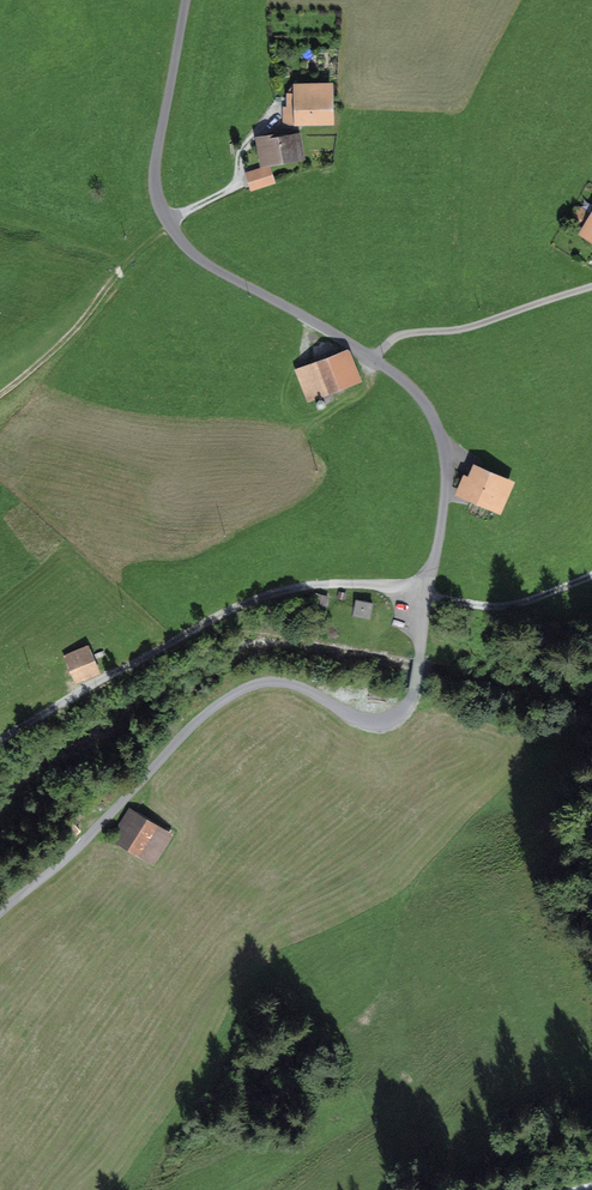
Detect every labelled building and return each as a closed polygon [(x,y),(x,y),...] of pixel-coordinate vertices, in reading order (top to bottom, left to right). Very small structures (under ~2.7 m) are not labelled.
[(285,97),(286,115),(297,115),(297,119),(337,118),(336,76),(296,77),(296,84),(289,85),(289,97),(285,97)] [(277,177),(271,161),(307,155),(302,131),(278,135),(277,130),(256,133),(261,161),(245,167),(251,185),(277,177)] [(577,230),(591,239),(591,205),(577,230)] [(362,382),(349,347),(294,369),(307,403),(362,382)] [(317,403),(316,404),(316,406),(317,407),(318,409),(319,409),(321,410),(322,410),(324,409),(325,408),(325,406),(325,405),(325,404),(324,402),(323,401),(322,401),(321,401),(319,401),(318,402),(317,403)] [(502,515),(516,482),(473,464),(467,477),(464,475),(455,495),(502,515)] [(324,622),(334,595),(320,590),(315,603),(324,622)] [(373,617),(377,599),(357,594),(353,612),(373,617)] [(68,682),(94,670),(81,640),(54,652),(68,682)] [(159,864),(181,830),(137,803),(116,836),(159,864)]
